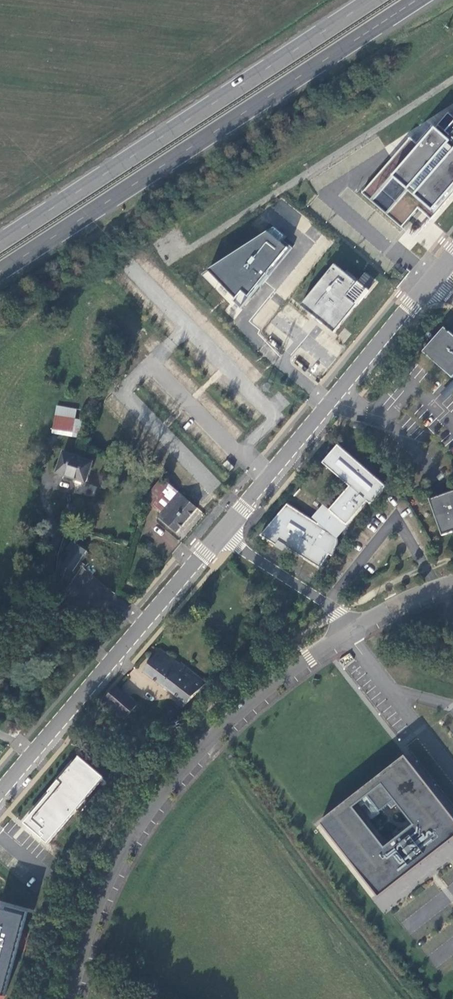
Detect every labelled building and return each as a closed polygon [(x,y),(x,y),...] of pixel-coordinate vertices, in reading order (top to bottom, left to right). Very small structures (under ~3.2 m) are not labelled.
[(447,113),(433,132),(431,130),(417,147),(408,139),(361,194),(402,230),(417,209),(430,221),(452,193),(452,118),(447,113)] [(239,314),(292,249),(267,231),(202,274),(239,314)] [(376,282),(365,273),(357,283),(334,264),(299,308),(334,335),(355,308),(376,282)] [(448,332),(427,357),(452,379),(452,378),(452,336),(448,332)] [(77,409),(57,406),(52,433),(81,438),(84,421),(75,419),(77,409)] [(287,504),(260,535),(277,546),(279,542),(320,569),(329,555),(333,557),(338,546),(338,544),(338,543),(339,542),(338,541),(338,540),(338,538),(337,537),(337,536),(336,535),(335,535),(333,533),(343,522),(347,525),(367,502),(371,504),(386,486),(338,445),(323,463),(350,487),(330,510),(325,506),(315,518),(319,522),(318,524),(287,504)] [(93,462),(64,452),(57,473),(86,482),(93,462)] [(219,484),(205,469),(196,478),(211,493),(219,484)] [(155,485),(145,499),(162,513),(179,493),(162,478),(155,485)] [(442,536),(452,532),(452,491),(429,499),(442,536)] [(185,497),(180,492),(179,493),(162,513),(159,516),(177,532),(197,508),(185,497)] [(343,522),(333,533),(335,535),(336,535),(337,536),(337,537),(347,525),(343,522)] [(63,565),(73,571),(87,551),(77,544),(72,552),(69,550),(66,554),(69,556),(63,565)] [(86,580),(85,588),(77,586),(75,597),(110,606),(114,587),(86,580)] [(206,683),(181,664),(180,665),(160,649),(144,672),(179,698),(176,703),(183,708),(206,683)] [(116,686),(104,701),(125,719),(137,704),(116,686)] [(79,758),(23,823),(47,843),(103,778),(79,758)] [(406,758),(320,826),(380,901),(452,843),(452,818),(406,758)] [(4,996),(27,911),(0,904),(0,995),(4,996)]
